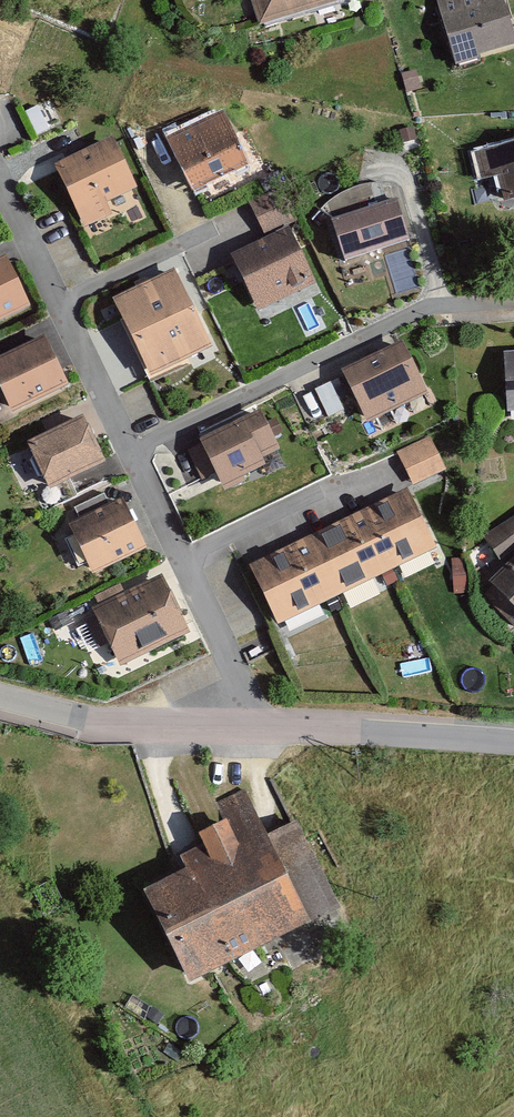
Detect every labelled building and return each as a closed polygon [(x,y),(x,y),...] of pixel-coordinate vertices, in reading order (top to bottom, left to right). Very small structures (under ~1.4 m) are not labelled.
[(340,0),(241,0),(250,32),(342,5),(340,0)] [(499,0),(472,0),(470,1),(470,0),(430,0),(452,71),(513,49),(513,41),(499,0)] [(45,104),(31,109),(38,130),(52,126),(45,104)] [(220,115),(161,140),(185,196),(244,171),(220,115)] [(112,144),(54,169),(81,230),(138,205),(112,144)] [(471,157),(478,186),(494,182),(500,205),(513,201),(513,147),(471,157)] [(320,286),(277,196),(249,209),(264,240),(226,258),(254,317),(320,286)] [(414,250),(398,201),(325,225),(341,274),(414,250)] [(8,258),(0,261),(0,325),(32,310),(8,258)] [(173,274),(108,304),(144,383),(209,353),(173,274)] [(40,343),(0,361),(0,411),(2,415),(61,388),(40,343)] [(425,400),(397,346),(336,377),(364,431),(425,400)] [(498,357),(501,414),(513,413),(513,356),(498,357)] [(277,466),(254,417),(193,446),(216,494),(277,466)] [(98,465),(78,423),(21,449),(41,491),(98,465)] [(446,473),(431,440),(392,458),(408,491),(446,473)] [(408,491),(243,566),(271,626),(436,550),(408,491)] [(142,553),(119,502),(63,528),(87,579),(142,553)] [(479,544),(499,570),(482,587),(513,619),(513,519),(479,544)] [(185,635),(159,582),(89,616),(115,669),(185,635)] [(336,918),(293,824),(267,836),(245,789),(213,803),(223,824),(192,837),(198,849),(171,861),(176,872),(134,891),(179,989),(336,918)]
